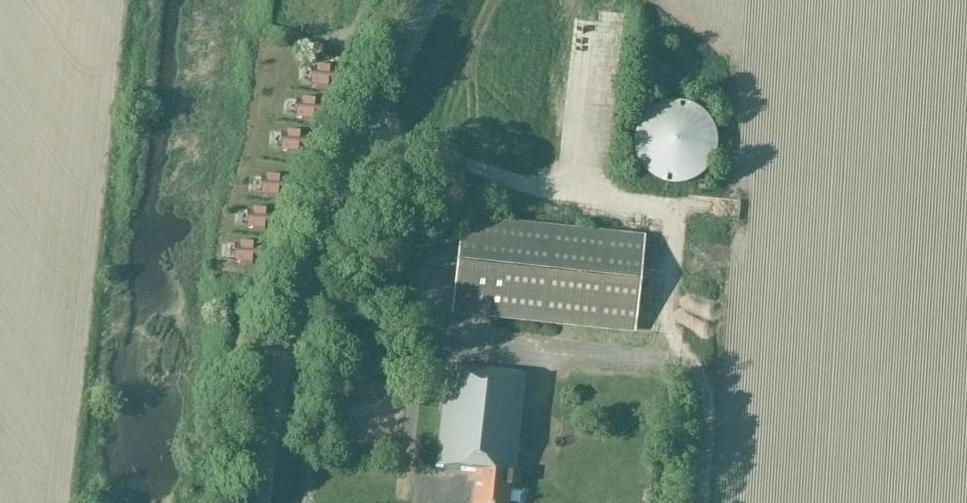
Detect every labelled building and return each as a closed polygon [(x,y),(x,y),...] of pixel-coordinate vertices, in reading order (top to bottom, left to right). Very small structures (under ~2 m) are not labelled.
[(329,86),(335,86),(337,68),(331,68),(331,65),(318,64),(317,66),(311,66),(309,84),(316,84),(315,87),(329,88),(329,86)] [(314,121),(314,119),(320,119),(322,101),(316,101),(316,98),(303,96),(303,99),(296,99),(295,116),(301,117),(300,120),(314,121)] [(635,138),(634,146),(635,153),(637,160),(641,166),(645,172),(650,177),(656,181),(663,184),(670,185),(677,186),(685,185),(692,183),(698,179),(704,175),(709,170),(713,164),(715,157),(717,150),(717,143),(717,135),(714,129),(711,122),(707,116),(702,111),(695,107),(689,105),(682,103),(675,103),(667,103),(660,106),(654,109),(648,113),(643,118),(639,125),(636,131),(635,138)] [(280,149),(286,150),(286,153),(299,154),(300,151),(306,151),(307,134),(301,133),(301,130),(288,129),(287,132),(281,132),(280,149)] [(279,198),(279,195),(286,195),(287,178),(281,177),(281,174),(267,173),(267,176),(261,176),(260,194),(266,194),(266,197),(279,198)] [(252,230),(266,231),(266,228),(272,228),(273,211),(267,210),(267,207),(254,206),(254,209),(247,209),(246,227),(252,227),(252,230)] [(460,223),(452,314),(634,331),(642,240),(460,223)] [(235,243),(233,261),(240,261),(239,264),(253,265),(253,262),(259,262),(261,244),(254,244),(255,241),(241,240),(241,243),(235,243)] [(514,491),(526,377),(446,369),(437,467),(475,471),(472,502),(510,502),(511,491),(514,491)]
